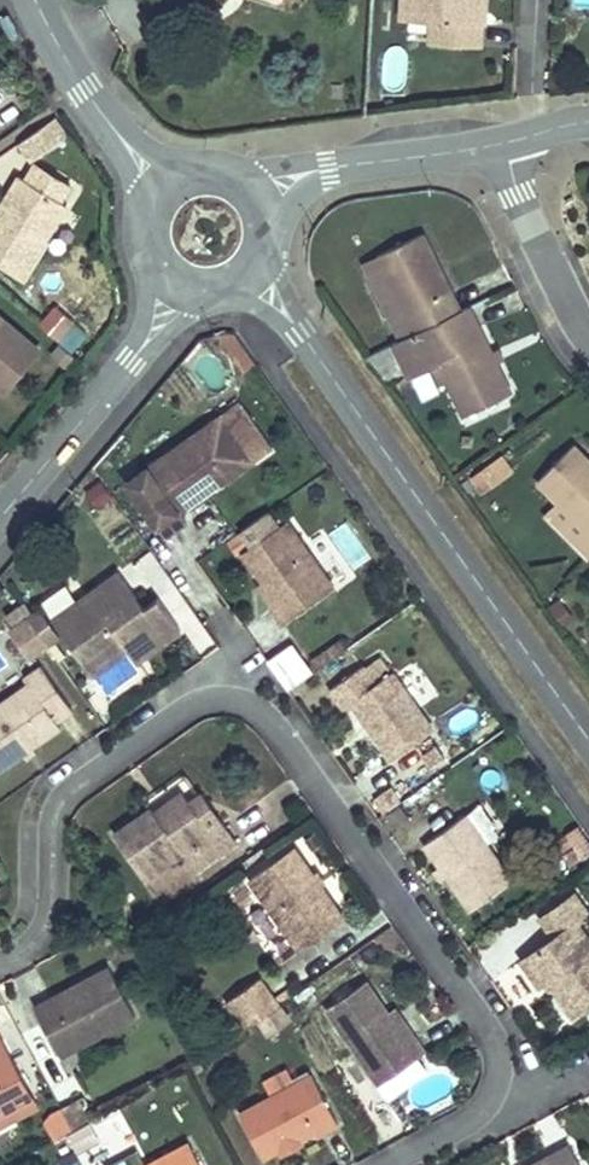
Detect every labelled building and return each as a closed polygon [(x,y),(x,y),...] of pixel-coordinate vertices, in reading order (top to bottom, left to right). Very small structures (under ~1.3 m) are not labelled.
[(426,44),(482,47),(483,25),(476,24),(477,0),(399,0),(398,21),(427,22),(426,44)] [(489,25),(490,0),(477,0),(476,24),(483,25),(489,25)] [(59,118),(38,133),(48,148),(70,134),(59,118)] [(38,133),(23,143),(34,158),(48,148),(38,133)] [(26,179),(63,201),(74,184),(37,161),(26,179)] [(25,276),(69,205),(63,201),(26,179),(22,176),(12,192),(18,195),(2,221),(0,220),(0,260),(25,276)] [(0,212),(0,220),(2,221),(18,195),(12,192),(0,212)] [(360,263),(398,340),(461,310),(423,233),(360,263)] [(430,369),(436,366),(444,383),(461,417),(513,392),(499,363),(493,351),(470,305),(461,310),(398,340),(388,345),(406,380),(430,369)] [(0,311),(0,392),(6,397),(46,349),(0,311)] [(216,338),(237,373),(255,362),(234,327),(216,338)] [(78,358),(61,343),(53,354),(70,368),(78,358)] [(493,351),(499,363),(505,360),(499,348),(493,351)] [(430,369),(438,386),(444,383),(436,366),(430,369)] [(126,481),(166,539),(187,524),(181,515),(258,463),(224,414),(126,481)] [(560,504),(588,533),(588,461),(575,447),(539,483),(560,504)] [(502,452),(467,473),(477,490),(512,470),(502,452)] [(577,548),(588,536),(588,533),(560,504),(546,517),(577,548)] [(249,542),(279,520),(273,512),(243,534),(249,542)] [(285,623),(335,588),(288,522),(283,525),(279,520),(249,542),(253,547),(243,554),(263,582),(279,604),(274,607),(285,623)] [(577,548),(588,560),(588,536),(577,548)] [(145,657),(183,631),(159,597),(146,607),(121,572),(79,601),(55,618),(84,661),(106,646),(128,650),(136,645),(145,657)] [(258,586),(274,607),(279,604),(263,582),(258,586)] [(43,600),(55,618),(79,601),(67,583),(43,600)] [(14,626),(33,613),(26,602),(7,615),(14,626)] [(63,638),(42,607),(33,613),(14,626),(10,629),(31,660),(63,638)] [(367,638),(362,630),(347,641),(352,649),(367,638)] [(267,657),(287,688),(315,669),(294,639),(267,657)] [(331,653),(337,660),(352,649),(347,641),(331,653)] [(128,650),(137,663),(145,657),(136,645),(128,650)] [(84,661),(94,674),(128,650),(106,646),(84,661)] [(364,668),(334,688),(348,709),(355,704),(394,761),(437,732),(394,671),(391,674),(381,659),(365,670),(364,668)] [(57,722),(73,711),(43,667),(26,678),(30,685),(0,705),(0,771),(62,728),(57,722)] [(403,800),(393,786),(375,799),(385,813),(403,800)] [(181,790),(152,810),(162,823),(190,803),(208,828),(221,819),(201,791),(188,800),(181,790)] [(238,844),(221,819),(208,828),(190,803),(162,823),(152,810),(150,807),(113,833),(146,880),(185,853),(198,873),(238,844)] [(468,817),(427,846),(441,867),(449,878),(473,911),(514,882),(468,817)] [(314,873),(295,846),(247,880),(297,951),(345,917),(323,886),(327,883),(318,870),(314,873)] [(434,872),(442,883),(449,878),(441,867),(434,872)] [(539,918),(556,940),(525,963),(543,988),(551,981),(576,1015),(588,1006),(588,933),(579,920),(588,913),(588,910),(576,892),(539,918)] [(107,966),(33,1005),(61,1059),(135,1020),(107,966)] [(262,979),(225,1004),(243,1031),(257,1021),(280,1005),(275,997),(262,979)] [(377,1085),(427,1051),(415,1035),(409,1039),(390,1012),(368,980),(325,1010),(377,1085)] [(309,985),(295,995),(306,1011),(320,1001),(309,985)] [(275,997),(280,1005),(282,1004),(294,996),(288,988),(275,997)] [(293,1020),(282,1004),(280,1005),(257,1021),(267,1037),(293,1020)] [(415,1035),(396,1008),(390,1012),(409,1039),(415,1035)] [(0,1035),(0,1115),(33,1097),(0,1035)] [(319,1137),(339,1126),(311,1073),(294,1082),(287,1068),(263,1080),(270,1095),(238,1112),(264,1161),(279,1153),(281,1157),(305,1144),(303,1140),(317,1132),(319,1137)] [(61,1108),(73,1131),(96,1119),(84,1096),(61,1108)] [(39,1108),(33,1097),(0,1115),(0,1129),(39,1108)] [(53,1142),(73,1131),(61,1108),(60,1108),(50,1113),(43,1122),(53,1142)] [(188,1141),(145,1164),(142,1164),(200,1164),(188,1141)] [(568,1143),(541,1157),(544,1162),(539,1164),(580,1164),(568,1143)] [(145,1164),(137,1150),(108,1164),(142,1164),(145,1164)]
